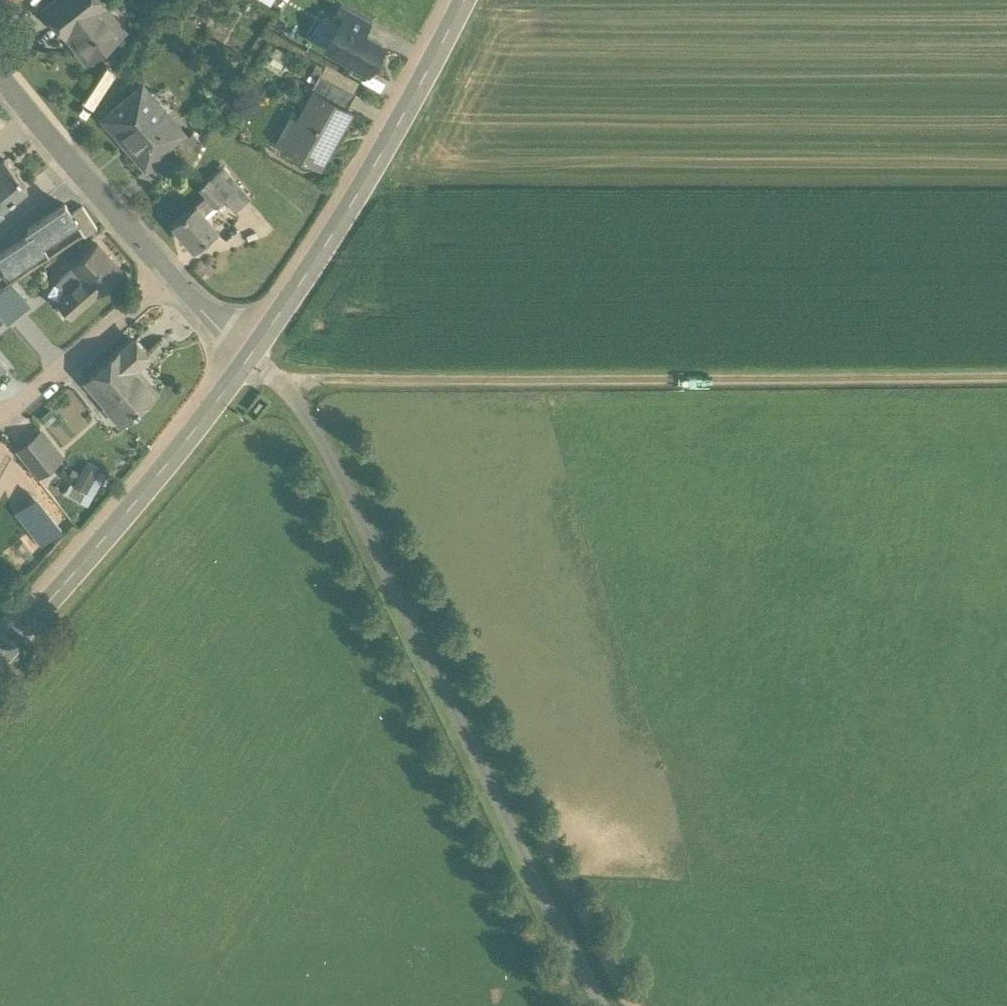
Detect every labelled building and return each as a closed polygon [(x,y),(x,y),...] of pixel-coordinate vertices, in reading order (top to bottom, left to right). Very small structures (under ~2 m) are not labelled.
[(44,1),(64,25),(68,22),(89,48),(123,21),(106,0),(46,0),(44,1)] [(348,0),(336,0),(331,10),(338,14),(338,13),(363,26),(371,12),(348,0)] [(363,26),(338,13),(338,14),(324,38),(366,61),(380,36),(363,26)] [(355,85),(319,64),(308,84),(312,86),(314,83),(346,101),(355,85)] [(138,81),(106,108),(131,138),(128,140),(143,158),(170,135),(152,114),(160,107),(138,81)] [(312,86),(297,112),(303,115),(288,141),(319,159),(331,138),(329,137),(349,103),(346,101),(314,83),(312,86)] [(192,124),(172,141),(187,159),(201,135),(192,124)] [(0,163),(0,200),(25,179),(7,157),(0,163)] [(221,159),(207,171),(217,183),(231,171),(221,159)] [(217,183),(207,171),(197,179),(205,188),(213,198),(214,199),(223,192),(224,191),(217,183)] [(231,171),(217,183),(224,191),(223,192),(233,204),(248,191),(231,171)] [(195,196),(172,215),(192,240),(215,220),(203,206),(213,198),(205,188),(195,197),(195,196)] [(70,207),(64,198),(27,222),(30,226),(38,237),(74,213),(70,207)] [(82,199),(70,207),(74,213),(84,228),(96,220),(82,199)] [(30,226),(0,245),(0,251),(8,263),(41,242),(30,226)] [(97,236),(59,270),(70,282),(59,293),(71,306),(121,261),(97,236)] [(153,384),(132,359),(146,347),(133,331),(87,372),(108,395),(106,397),(107,399),(115,392),(128,406),(132,402),(133,403),(138,399),(138,398),(153,384)] [(253,402),(256,405),(263,399),(259,396),(253,402)] [(39,425),(15,444),(37,471),(61,452),(39,425)] [(102,469),(86,461),(68,495),(84,503),(102,469)]
